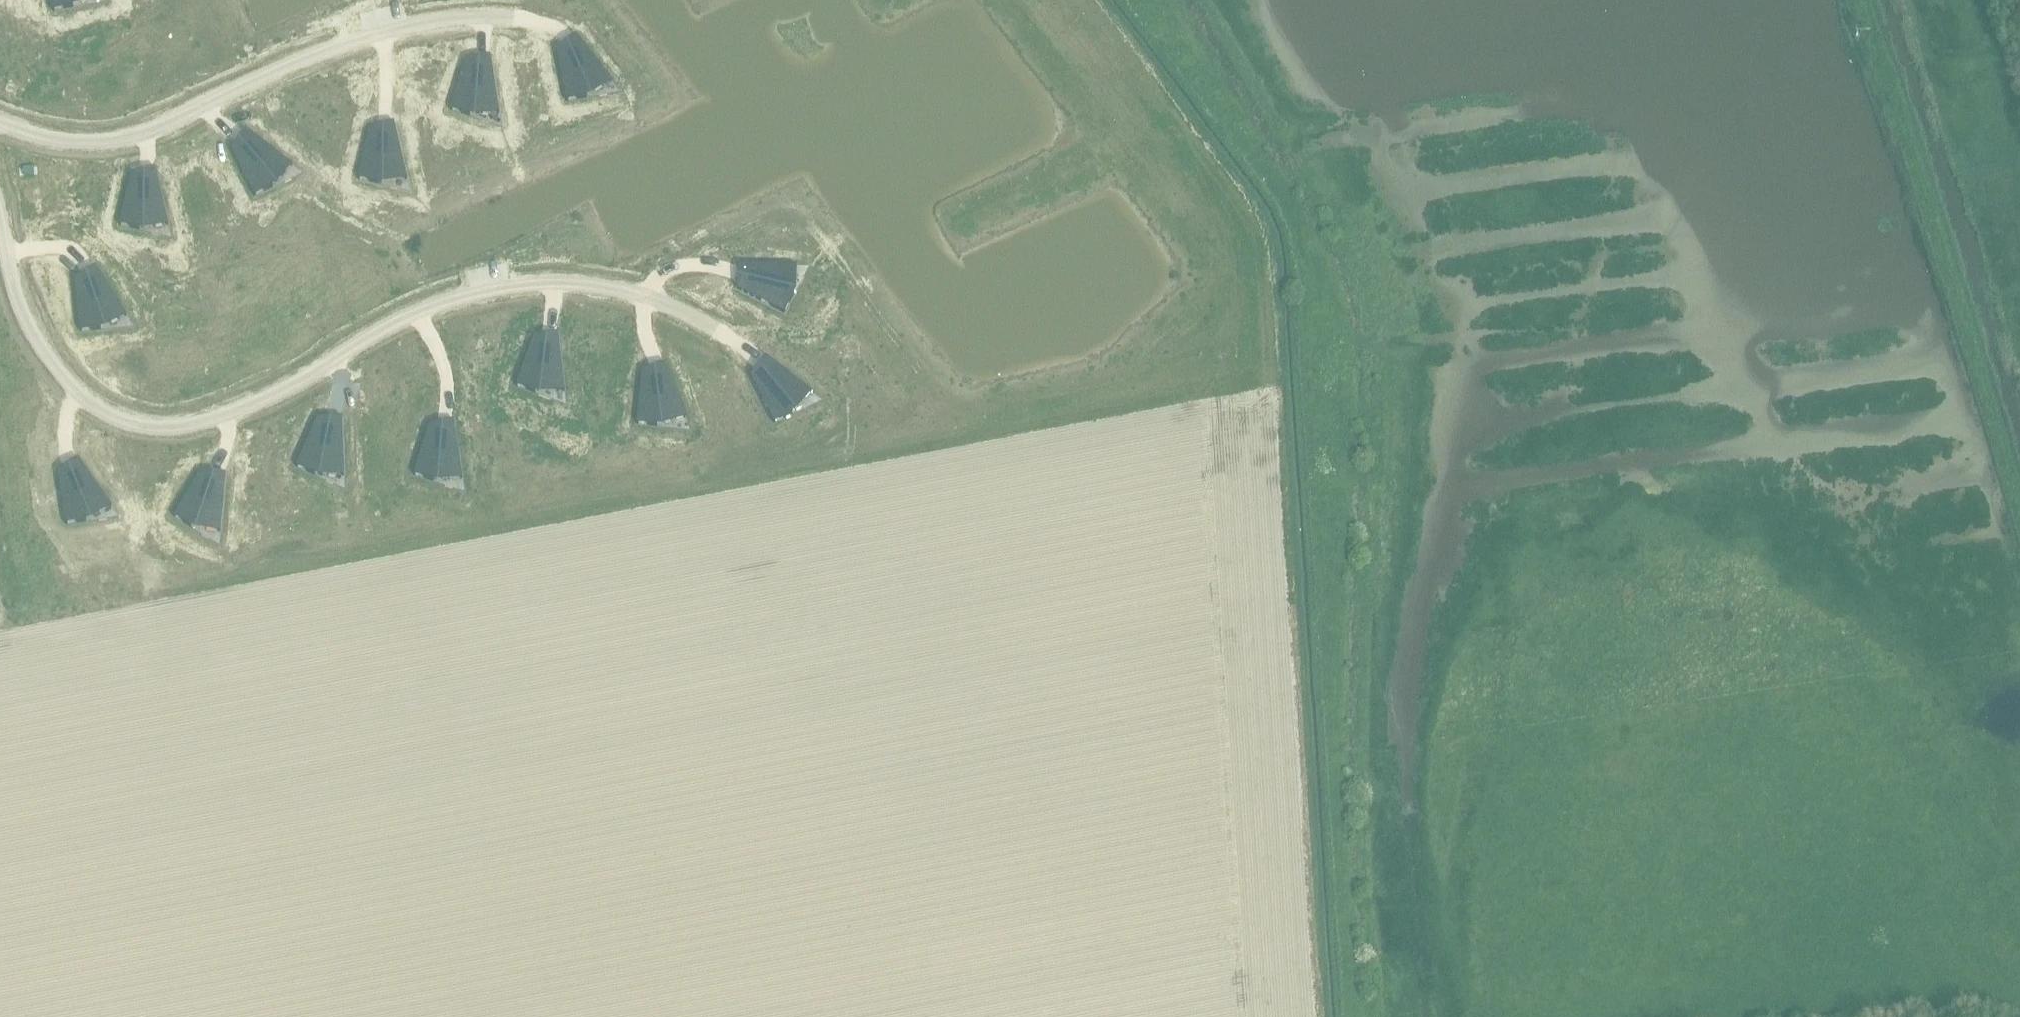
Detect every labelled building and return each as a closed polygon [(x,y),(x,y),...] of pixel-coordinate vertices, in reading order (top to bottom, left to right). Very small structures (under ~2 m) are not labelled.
[(53,12),(105,2),(104,0),(50,0),(53,12)] [(575,35),(556,49),(566,101),(618,91),(575,35)] [(466,59),(450,110),(501,126),(490,55),(466,59)] [(370,127),(358,179),(409,191),(394,122),(370,127)] [(245,130),(231,149),(254,197),(302,173),(245,130)] [(131,174),(119,226),(171,238),(155,169),(131,174)] [(808,266),(737,265),(737,289),(784,313),(808,266)] [(95,266),(75,279),(80,332),(133,326),(95,266)] [(534,337),(516,387),(565,405),(558,334),(534,337)] [(765,356),(750,376),(773,423),(821,400),(765,356)] [(642,372),(636,425),(689,430),(665,363),(642,372)] [(317,419),(296,467),(344,489),(342,418),(317,419)] [(429,424),(413,475),(464,491),(453,421),(429,424)] [(84,464),(59,466),(66,536),(111,509),(84,464)] [(201,472),(173,517),(219,545),(225,474),(201,472)]
